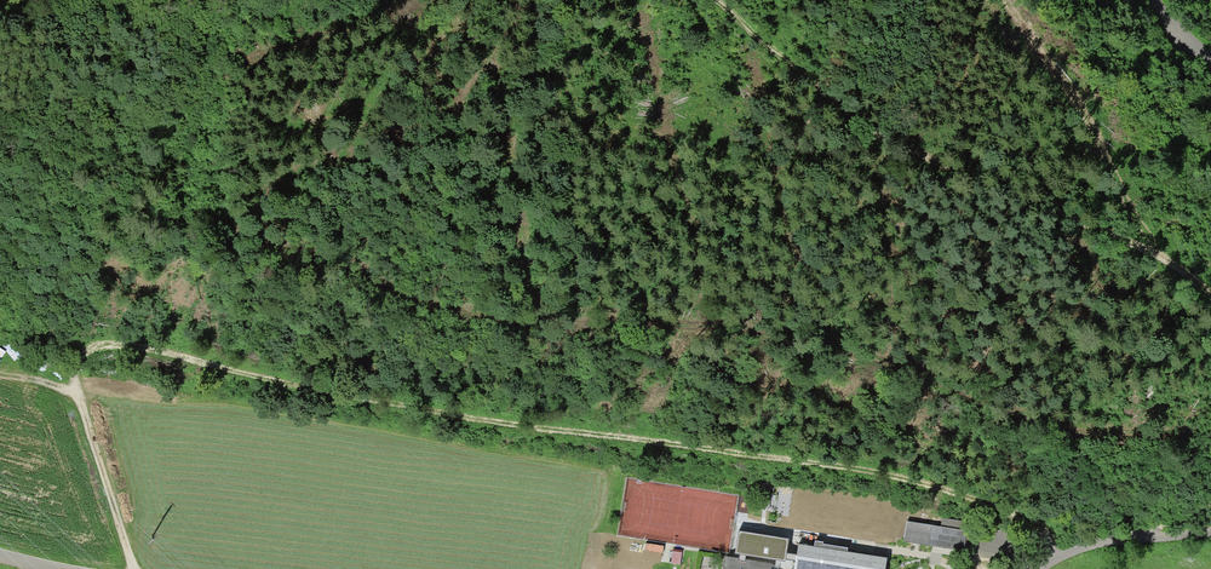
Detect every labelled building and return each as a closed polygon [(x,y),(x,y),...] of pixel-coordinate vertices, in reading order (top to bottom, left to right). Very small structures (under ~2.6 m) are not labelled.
[(941,526),(908,521),(904,541),(964,551),(969,522),(943,518),(941,526)] [(724,556),(722,568),(771,568),(772,563),(746,559),(746,555),(785,562),(789,539),(738,531),(735,554),(739,554),(739,558),(724,556)] [(799,544),(797,555),(796,555),(794,568),(885,568),(887,557),(847,551),(848,547),(823,544),(824,542),(816,540),(815,546),(799,544)] [(682,550),(673,549),(671,562),(680,564),(682,550)]
